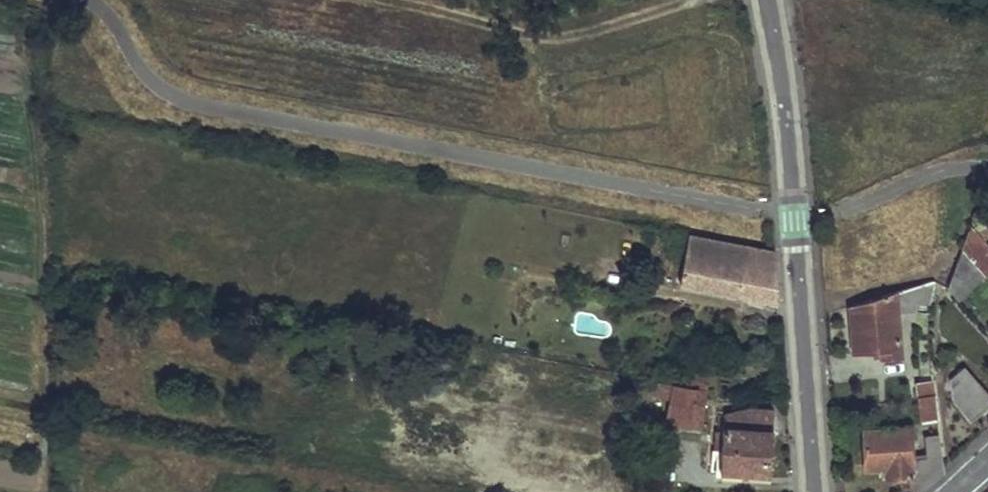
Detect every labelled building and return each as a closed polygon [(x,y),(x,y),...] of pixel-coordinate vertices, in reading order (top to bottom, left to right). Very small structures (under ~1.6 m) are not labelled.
[(691,237),(681,286),(778,304),(775,254),(691,237)] [(948,259),(943,276),(953,289),(979,267),(956,242),(948,259)] [(928,272),(908,280),(909,299),(926,297),(926,281),(928,272)] [(908,280),(846,303),(849,350),(876,347),(876,356),(898,354),(893,309),(910,307),(909,299),(908,280)] [(956,403),(973,424),(987,411),(987,395),(966,370),(950,382),(956,403)] [(930,379),(913,381),(914,391),(931,388),(930,379)] [(674,385),(652,382),(652,384),(650,395),(670,400),(673,388),(674,385)] [(667,415),(701,421),(705,392),(673,388),(670,400),(667,415)] [(914,391),(917,418),(935,416),(931,388),(914,391)] [(724,418),(717,415),(717,426),(724,426),(720,472),(769,474),(773,412),(750,410),(724,418)] [(700,429),(701,421),(667,415),(666,423),(700,429)] [(864,468),(884,465),(886,475),(910,471),(913,491),(919,491),(942,472),(937,437),(925,439),(927,461),(910,463),(907,426),(902,426),(901,415),(885,417),(885,427),(859,430),(864,468)]
